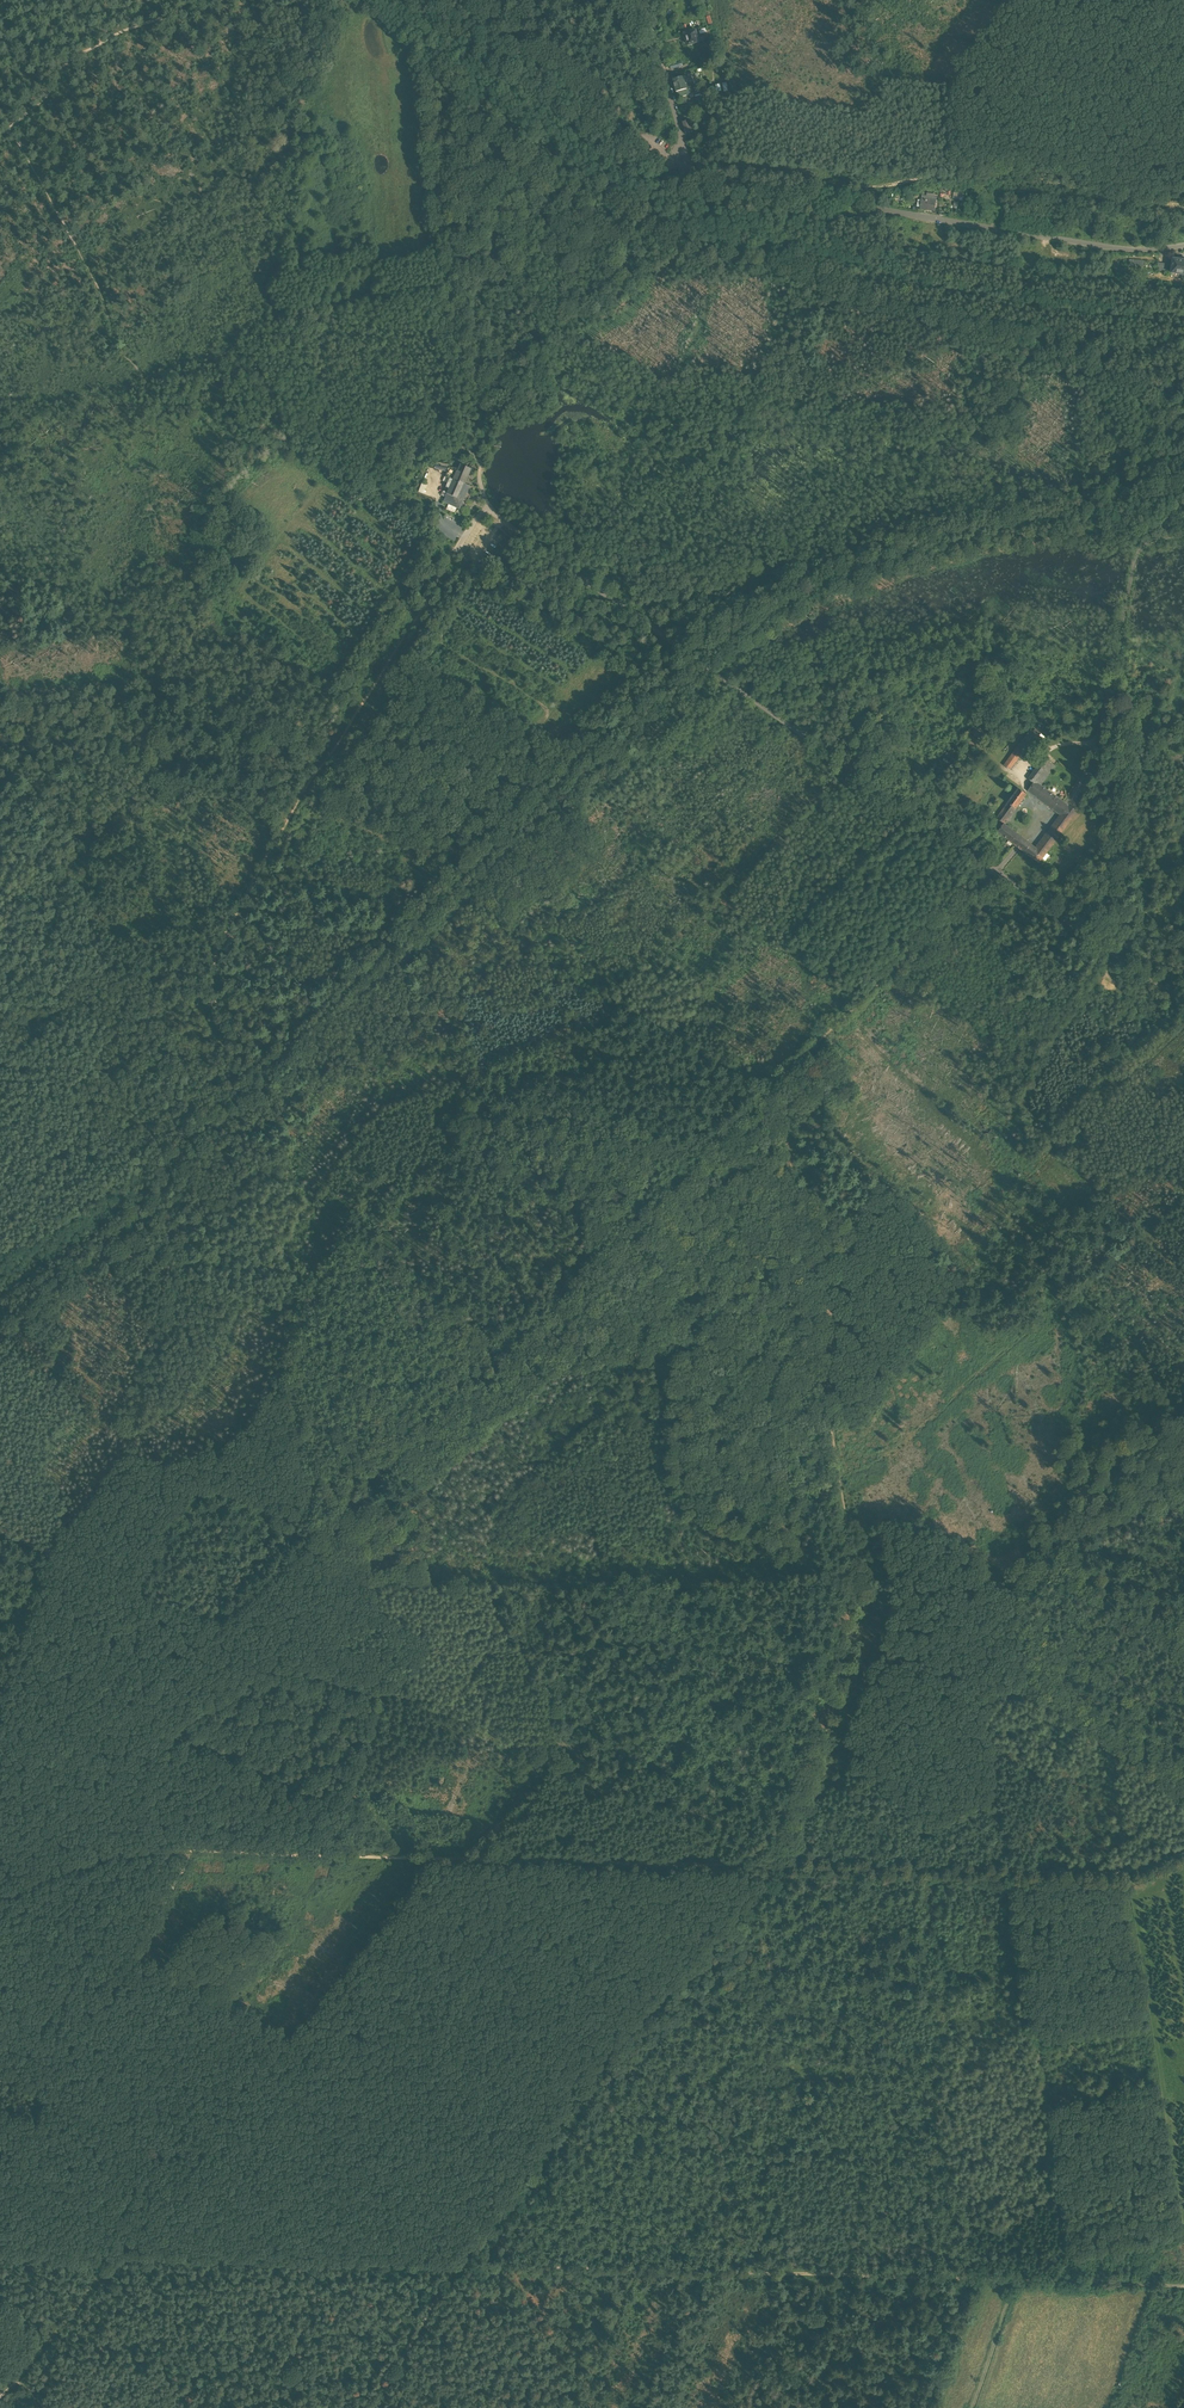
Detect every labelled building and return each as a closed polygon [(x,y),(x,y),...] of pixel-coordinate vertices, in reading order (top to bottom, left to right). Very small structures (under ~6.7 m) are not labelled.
[(690,33),(688,32),(686,32),(686,34),(685,34),(688,46),(689,46),(690,47),(692,46),(693,44),(699,43),(699,42),(697,37),(696,31),(690,33)] [(707,34),(697,37),(699,42),(709,40),(707,34)] [(684,77),(673,80),(679,98),(697,93),(694,85),(687,87),(686,84),(687,84),(686,80),(685,80),(684,77)] [(717,94),(725,93),(724,84),(716,85),(717,94)] [(690,121),(683,123),(686,134),(693,132),(690,121)] [(927,197),(923,196),(922,201),(918,201),(917,209),(921,209),(921,211),(936,212),(937,198),(935,198),(936,195),(928,194),(927,197)] [(759,250),(770,254),(772,247),(762,243),(759,250)] [(1173,259),(1172,266),(1170,266),(1169,270),(1171,270),(1171,273),(1183,275),(1183,261),(1173,259)] [(1165,268),(1157,267),(1156,275),(1164,276),(1165,268)] [(456,474),(455,474),(453,479),(451,484),(447,493),(443,501),(457,508),(459,509),(460,508),(459,508),(463,500),(469,486),(463,483),(470,469),(460,464),(458,469),(456,474)] [(456,474),(458,469),(449,467),(447,472),(445,477),(451,480),(452,479),(453,479),(455,474),(456,474)] [(422,482),(418,492),(424,494),(428,485),(422,482)] [(973,736),(971,739),(979,745),(980,746),(987,737),(976,728),(971,734),(973,736)] [(1031,729),(1023,740),(1031,745),(1039,735),(1031,729)] [(1031,745),(1023,740),(1005,764),(1010,768),(1023,751),(1025,753),(1031,745)] [(1044,758),(1029,779),(1033,783),(1035,781),(1040,785),(1055,765),(1044,758)] [(1040,785),(1035,781),(1033,783),(1028,790),(1040,799),(1047,790),(1040,785)] [(1018,788),(1008,802),(1016,808),(1026,794),(1018,788)] [(1064,802),(1047,790),(1040,799),(1057,811),(1064,802)] [(1016,808),(1008,802),(996,818),(1004,823),(1016,808)] [(1064,802),(1057,811),(1059,813),(1061,814),(1061,815),(1068,806),(1066,804),(1064,802)] [(1068,806),(1061,815),(1061,814),(1061,815),(1055,822),(1064,829),(1077,812),(1068,806)] [(1024,838),(1022,837),(1016,845),(1018,847),(1038,862),(1064,829),(1055,822),(1036,848),(1036,847),(1024,838)] [(1000,828),(997,831),(1008,839),(1014,831),(1004,823),(1000,828)] [(1014,831),(1008,839),(1016,845),(1022,837),(1014,831)]
